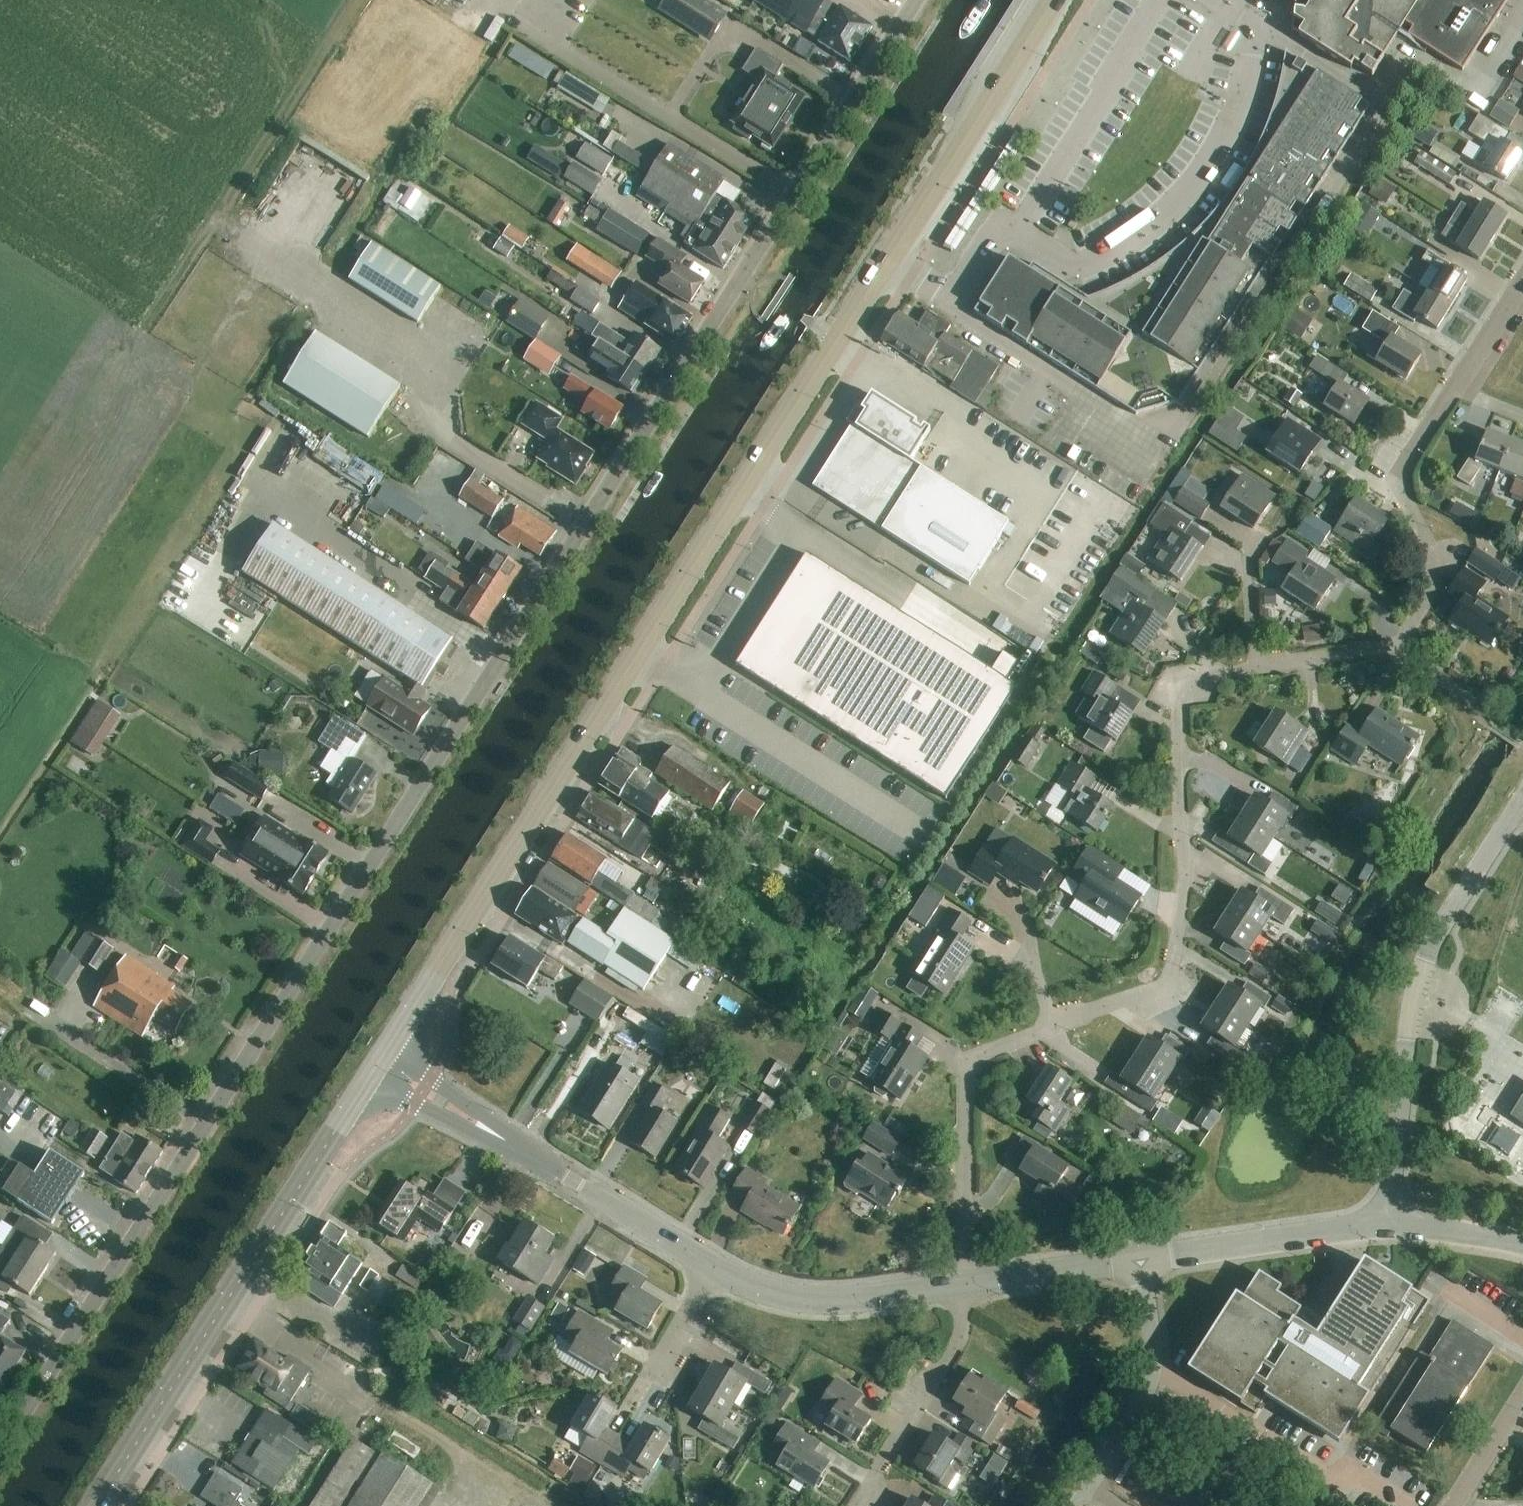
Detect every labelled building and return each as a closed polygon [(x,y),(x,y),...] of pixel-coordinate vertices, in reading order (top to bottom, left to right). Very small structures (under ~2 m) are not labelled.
[(727,16),(703,0),(666,0),(662,6),(713,38),(727,16)] [(818,14),(827,0),(757,0),(756,2),(819,40),(818,43),(851,64),(874,27),(841,6),(831,22),(818,14)] [(1301,36),(1353,69),(1356,64),(1375,76),(1424,0),(1306,0),(1301,36)] [(1412,36),(1467,71),(1512,0),(1435,0),(1412,36)] [(1513,59),(1522,45),(1512,38),(1503,53),(1513,59)] [(511,58),(547,81),(555,68),(518,46),(511,58)] [(773,149),(805,98),(775,79),(784,66),(757,49),(743,71),(759,82),(733,123),(737,126),(734,131),(749,140),(752,136),(773,149)] [(1185,410),(1309,217),(1303,214),(1371,107),(1288,54),(1288,53),(1286,52),(1281,81),(1274,108),(1264,133),(1253,158),(1239,181),(1223,204),(1205,224),(1185,243),(1164,260),(1141,275),(1117,288),(1089,300),(1033,264),(1029,271),(1009,258),(974,313),(1136,416),(1176,404),(1185,410)] [(1514,77),(1522,82),(1522,68),(1520,66),(1514,77)] [(591,109),(602,116),(612,102),(568,75),(559,90),(591,109)] [(1510,129),(1520,113),(1502,101),(1491,118),(1510,129)] [(1505,181),(1522,154),(1505,144),(1510,135),(1481,116),(1470,133),(1496,150),(1492,157),(1483,151),(1475,163),(1505,181)] [(1016,132),(1005,149),(1015,155),(1026,139),(1016,132)] [(627,142),(613,133),(610,137),(602,150),(611,156),(620,143),(627,148),(627,142)] [(604,179),(615,162),(587,145),(577,162),(604,179)] [(656,167),(647,180),(698,211),(705,216),(700,224),(737,248),(755,220),(717,196),(728,180),(670,145),(656,167)] [(634,152),(625,165),(647,180),(656,167),(634,152)] [(546,153),(538,167),(560,180),(568,166),(546,153)] [(1450,187),(1457,175),(1422,153),(1415,165),(1450,187)] [(594,198),(604,183),(575,165),(565,180),(594,198)] [(992,170),(981,186),(987,190),(991,193),(1002,177),(998,174),(992,170)] [(1379,179),(1370,195),(1385,204),(1395,189),(1379,179)] [(698,211),(647,180),(637,196),(687,228),(681,237),(688,241),(685,246),(723,270),(737,248),(700,224),(705,216),(698,211)] [(432,203),(411,190),(405,200),(392,192),(384,206),(419,226),(432,203)] [(557,229),(571,209),(561,203),(547,223),(557,229)] [(1455,215),(1493,239),(1507,217),(1485,203),(1478,215),(1461,204),(1455,215)] [(598,225),(604,216),(591,208),(585,217),(598,225)] [(637,258),(651,236),(609,209),(595,231),(637,258)] [(968,209),(957,225),(963,229),(967,231),(978,215),(974,213),(968,209)] [(1480,260),(1493,239),(1455,215),(1448,226),(1456,231),(1450,242),(1480,260)] [(488,251),(495,240),(474,226),(466,236),(488,251)] [(509,227),(503,237),(512,244),(519,234),(509,227)] [(956,227),(945,244),(951,248),(955,250),(966,234),(962,231),(956,227)] [(690,305),(704,283),(681,268),(688,256),(658,238),(646,258),(667,271),(659,285),(690,305)] [(513,250),(500,242),(495,250),(493,252),(507,261),(513,250)] [(419,325),(443,288),(374,245),(350,282),(419,325)] [(1429,292),(1453,306),(1468,282),(1448,270),(1451,264),(1429,251),(1423,262),(1441,273),(1429,292)] [(613,291),(623,275),(592,256),(582,272),(613,291)] [(1393,273),(1385,291),(1395,296),(1403,277),(1393,273)] [(1371,303),(1378,292),(1351,277),(1345,287),(1371,303)] [(573,299),(579,290),(567,283),(562,292),(573,299)] [(676,345),(692,318),(636,283),(619,309),(676,345)] [(594,316),(601,304),(579,290),(573,299),(572,302),(594,316)] [(1453,306),(1429,292),(1423,303),(1404,291),(1393,310),(1415,324),(1417,319),(1438,331),(1453,306)] [(488,294),(481,305),(490,311),(497,300),(488,294)] [(536,343),(551,320),(521,301),(507,324),(536,343)] [(1293,308),(1280,327),(1299,340),(1312,320),(1293,308)] [(951,326),(928,312),(918,326),(899,314),(881,341),(924,368),(926,365),(954,383),(951,388),(976,404),(999,369),(946,335),(951,326)] [(1406,381),(1422,356),(1388,334),(1394,324),(1375,312),(1363,330),(1388,346),(1377,363),(1406,381)] [(594,336),(649,371),(663,351),(634,332),(628,341),(624,339),(624,340),(601,325),(594,336)] [(582,352),(588,338),(562,326),(556,340),(582,352)] [(369,440),(402,388),(317,335),(284,386),(369,440)] [(608,377),(617,383),(634,394),(649,371),(594,336),(593,338),(599,342),(587,361),(589,362),(600,369),(601,370),(608,374),(606,376),(608,377)] [(535,343),(524,359),(549,375),(560,358),(535,343)] [(1320,376),(1328,364),(1316,356),(1308,368),(1320,376)] [(1328,364),(1320,376),(1332,384),(1319,403),(1354,426),(1368,404),(1342,387),(1348,377),(1328,364)] [(610,432),(625,408),(597,389),(596,390),(585,383),(573,375),(565,387),(577,395),(589,403),(582,414),(610,432)] [(1292,390),(1284,403),(1295,409),(1302,397),(1292,390)] [(915,423),(882,403),(878,401),(874,401),(871,403),(868,406),(865,409),(863,408),(813,487),(970,587),(1009,524),(911,462),(931,431),(924,427),(922,431),(915,426),(917,423),(916,422),(915,423)] [(1319,411),(1303,404),(1294,424),(1323,437),(1331,419),(1318,413),(1319,411)] [(546,409),(532,431),(549,441),(538,459),(560,473),(559,474),(577,485),(587,470),(585,469),(595,454),(557,430),(563,420),(546,409)] [(1299,474),(1320,442),(1288,422),(1267,453),(1299,474)] [(1500,471),(1511,442),(1487,432),(1476,459),(1471,457),(1457,479),(1470,487),(1481,469),(1483,464),(1500,471)] [(1511,442),(1500,471),(1516,478),(1510,495),(1522,501),(1522,447),(1511,442)] [(1212,492),(1192,479),(1190,477),(1173,503),(1201,521),(1210,506),(1205,502),(1212,492)] [(1254,530),(1274,498),(1242,477),(1221,509),(1254,530)] [(493,518),(504,501),(471,480),(460,497),(493,518)] [(1314,482),(1305,496),(1315,503),(1324,489),(1314,482)] [(385,486),(376,500),(396,512),(404,498),(385,486)] [(386,521),(392,512),(371,500),(366,509),(386,521)] [(1370,560),(1373,560),(1375,558),(1377,556),(1378,553),(1379,550),(1378,547),(1377,545),(1374,543),(1388,521),(1356,500),(1335,532),(1360,549),(1360,552),(1360,555),(1362,558),(1364,559),(1367,560),(1370,560)] [(1449,516),(1470,528),(1477,516),(1456,504),(1449,516)] [(1166,536),(1149,562),(1181,583),(1204,547),(1184,534),(1191,522),(1164,505),(1151,526),(1166,536)] [(541,557),(557,532),(518,507),(499,536),(519,549),(521,545),(541,557)] [(1318,549),(1331,528),(1308,513),(1295,533),(1318,549)] [(420,700),(437,673),(434,670),(453,641),(273,524),(242,572),(411,681),(405,691),(386,679),(368,706),(414,736),(432,708),(420,700)] [(361,538),(365,531),(355,525),(351,532),(361,538)] [(1314,612),(1335,580),(1306,561),(1311,553),(1289,539),(1272,564),(1292,576),(1282,591),(1314,612)] [(478,542),(466,560),(486,573),(485,575),(495,582),(498,578),(512,588),(523,570),(498,554),(478,542)] [(1475,549),(1466,562),(1494,581),(1503,568),(1475,549)] [(789,664),(773,690),(946,800),(1017,688),(1006,681),(1018,663),(1003,653),(992,672),(807,554),(790,581),(805,590),(767,650),(789,664)] [(1127,554),(1120,565),(1138,577),(1145,566),(1127,554)] [(438,561),(427,578),(437,585),(442,577),(497,612),(512,588),(498,578),(495,582),(485,575),(476,589),(471,586),(472,583),(438,561)] [(1491,647),(1508,620),(1477,600),(1487,584),(1465,570),(1449,595),(1462,604),(1450,622),(1467,633),(1467,631),(1491,647)] [(1153,594),(1119,572),(1109,588),(1131,603),(1111,634),(1143,655),(1164,624),(1142,610),(1153,594)] [(437,585),(437,586),(446,592),(439,602),(459,615),(485,631),(497,612),(442,577),(437,585)] [(1277,606),(1276,592),(1263,592),(1264,607),(1277,606)] [(1001,615),(994,625),(1010,635),(1039,653),(1045,643),(1037,638),(1036,640),(1015,627),(1007,622),(1008,620),(1001,615)] [(1319,625),(1302,628),(1303,638),(1304,641),(1321,638),(1321,635),(1319,625)] [(1098,666),(1104,658),(1087,647),(1081,656),(1098,666)] [(1123,683),(1129,673),(1113,663),(1107,674),(1123,683)] [(1086,700),(1077,715),(1084,719),(1083,721),(1093,727),(1085,740),(1106,753),(1114,741),(1117,743),(1136,713),(1113,698),(1118,689),(1096,675),(1085,693),(1096,700),(1093,704),(1086,700)] [(277,680),(269,685),(274,693),(282,688),(277,680)] [(353,693),(334,713),(360,737),(379,716),(353,693)] [(1419,738),(1377,711),(1361,735),(1348,727),(1333,751),(1356,766),(1369,745),(1401,766),(1419,738)] [(1302,775),(1313,758),(1299,749),(1308,733),(1276,713),(1256,745),(1302,775)] [(1027,770),(1042,748),(1037,744),(1045,733),(1036,727),(1013,761),(1027,770)] [(328,730),(319,744),(332,752),(321,770),(331,777),(327,784),(335,789),(329,799),(353,814),(377,776),(355,761),(361,751),(328,730)] [(765,807),(674,747),(657,772),(714,810),(718,805),(752,827),(765,807)] [(652,819),(670,792),(650,780),(653,775),(641,767),(641,766),(638,764),(641,760),(623,749),(599,786),(652,819)] [(257,775),(281,775),(282,753),(258,752),(257,775)] [(219,753),(211,757),(214,764),(222,759),(219,753)] [(1068,792),(1058,808),(1067,814),(1098,834),(1113,808),(1089,793),(1097,780),(1073,765),(1060,787),(1068,792)] [(228,777),(263,798),(270,788),(235,766),(228,777)] [(655,849),(662,838),(594,794),(578,820),(642,861),(651,847),(655,849)] [(1257,797),(1243,818),(1275,839),(1289,818),(1293,821),(1300,810),(1275,794),(1269,804),(1257,797)] [(1007,810),(1000,822),(1019,832),(1025,820),(1007,810)] [(254,836),(316,875),(329,854),(306,840),(305,842),(265,817),(254,836)] [(1243,818),(1230,839),(1239,845),(1233,855),(1266,877),(1273,866),(1262,859),(1275,839),(1243,818)] [(204,843),(210,834),(198,826),(185,847),(197,855),(212,864),(220,853),(204,843)] [(625,887),(600,872),(607,860),(568,835),(551,861),(591,887),(592,884),(617,900),(625,887)] [(303,895),(316,875),(254,836),(242,854),(282,879),(280,881),(303,895)] [(677,864),(684,853),(662,839),(655,850),(677,864)] [(1056,866),(1015,840),(1001,862),(985,851),(972,872),(991,884),(999,873),(1020,886),(1022,882),(1039,892),(1056,866)] [(1122,926),(1141,895),(1115,879),(1123,866),(1087,845),(1071,873),(1083,880),(1072,899),(1105,918),(1106,916),(1122,926)] [(1372,856),(1365,868),(1371,872),(1379,860),(1372,856)] [(572,911),(586,888),(549,865),(535,887),(572,911)] [(946,866),(937,880),(958,893),(967,880),(946,866)] [(878,876),(874,883),(875,888),(878,891),(884,889),(888,882),(887,877),(883,875),(878,876)] [(1080,884),(1068,877),(1060,890),(1072,897),(1080,884)] [(929,886),(909,918),(925,928),(945,896),(929,886)] [(563,946),(578,922),(562,912),(564,909),(533,889),(516,916),(563,946)] [(653,927),(662,912),(625,889),(618,900),(629,907),(627,910),(653,927)] [(1230,913),(1262,933),(1272,918),(1286,927),(1295,912),(1261,890),(1254,900),(1243,892),(1230,913)] [(612,900),(607,907),(616,914),(621,906),(612,900)] [(1337,928),(1344,916),(1323,903),(1316,915),(1337,928)] [(675,942),(624,909),(608,935),(584,920),(569,944),(604,966),(605,965),(644,991),(675,942)] [(916,977),(909,987),(910,991),(919,997),(923,996),(930,986),(944,995),(973,950),(960,941),(970,924),(950,911),(933,937),(939,940),(917,975),(916,977)] [(1249,953),(1262,933),(1230,913),(1217,933),(1228,940),(1221,951),(1245,966),(1253,955),(1249,953)] [(687,948),(693,938),(670,923),(663,933),(687,948)] [(1336,947),(1342,937),(1322,924),(1315,934),(1336,947)] [(101,974),(115,952),(86,934),(72,956),(101,974)] [(545,960),(511,939),(493,967),(528,989),(539,970),(556,981),(564,968),(546,957),(545,960)] [(176,1034),(194,1005),(173,992),(176,987),(127,956),(94,1008),(143,1039),(155,1020),(176,1034)] [(180,976),(188,962),(177,956),(169,969),(180,976)] [(1264,985),(1271,974),(1258,965),(1250,976),(1264,985)] [(584,980),(569,1004),(599,1023),(614,999),(584,980)] [(1217,1007),(1249,1027),(1262,1007),(1265,1009),(1272,999),(1248,983),(1241,994),(1230,986),(1217,1007)] [(871,1010),(880,997),(863,986),(854,999),(871,1010)] [(1286,1017),(1293,1007),(1280,998),(1273,1009),(1286,1017)] [(1235,1048),(1249,1027),(1217,1007),(1203,1028),(1215,1036),(1209,1045),(1232,1061),(1239,1051),(1235,1048)] [(900,1100),(927,1059),(915,1051),(923,1038),(879,1011),(869,1028),(894,1043),(870,1081),(900,1100)] [(1136,1060),(1168,1080),(1181,1061),(1184,1063),(1191,1052),(1167,1036),(1160,1047),(1149,1039),(1136,1060)] [(621,1057),(614,1068),(609,1065),(580,1112),(608,1129),(637,1082),(625,1075),(632,1064),(621,1057)] [(680,1057),(670,1060),(673,1069),(683,1066),(680,1057)] [(1154,1101),(1168,1080),(1136,1060),(1122,1081),(1134,1088),(1127,1099),(1151,1114),(1158,1103),(1154,1101)] [(1239,1063),(1234,1070),(1245,1077),(1250,1070),(1239,1063)] [(1057,1133),(1070,1112),(1059,1105),(1073,1084),(1049,1069),(1028,1101),(1041,1109),(1035,1119),(1041,1123),(1036,1132),(1049,1140),(1054,1131),(1057,1133)] [(1232,1099),(1244,1079),(1232,1072),(1220,1091),(1232,1099)] [(4,1079),(0,1077),(0,1107),(9,1113),(23,1091),(5,1080),(4,1079)] [(655,1159),(677,1124),(660,1113),(672,1096),(655,1085),(643,1104),(651,1109),(630,1144),(655,1159)] [(756,1138),(777,1103),(760,1093),(739,1127),(756,1138)] [(1512,1119),(1522,1126),(1522,1102),(1512,1119)] [(703,1188),(728,1148),(716,1140),(729,1119),(709,1107),(694,1131),(699,1134),(676,1171),(703,1188)] [(1131,1135),(1140,1121),(1120,1109),(1112,1123),(1131,1135)] [(72,1121),(65,1132),(73,1138),(80,1126),(72,1121)] [(889,1155),(894,1154),(900,1144),(899,1139),(876,1125),(872,1127),(866,1136),(867,1141),(889,1155)] [(96,1161),(110,1140),(93,1129),(79,1149),(96,1161)] [(133,1139),(123,1132),(99,1170),(114,1179),(114,1181),(136,1195),(163,1153),(135,1136),(133,1139)] [(1066,1217),(1081,1195),(1061,1181),(1069,1169),(1036,1148),(1022,1171),(1042,1185),(1035,1196),(1066,1217)] [(54,1155),(51,1154),(35,1178),(11,1162),(0,1180),(0,1191),(53,1226),(85,1176),(54,1155)] [(905,1177),(870,1156),(866,1156),(858,1170),(857,1169),(852,1170),(843,1185),(844,1188),(855,1195),(860,1194),(861,1193),(885,1208),(889,1207),(897,1195),(899,1196),(902,1192),(901,1192),(907,1183),(905,1177)] [(783,1236),(800,1209),(764,1187),(767,1182),(747,1170),(733,1192),(748,1202),(742,1212),(760,1223),(760,1222),(783,1236)] [(426,1198),(401,1182),(374,1223),(404,1242),(420,1218),(440,1232),(454,1211),(432,1197),(428,1194),(426,1198)] [(711,1187),(699,1192),(704,1204),(716,1199),(711,1187)] [(356,1243),(347,1236),(348,1235),(330,1223),(320,1237),(300,1269),(310,1275),(302,1287),(334,1308),(370,1255),(356,1243)] [(543,1257),(553,1241),(525,1224),(510,1249),(508,1248),(499,1262),(539,1286),(553,1263),(543,1257)] [(0,1243),(0,1246),(16,1256),(45,1274),(57,1254),(29,1236),(22,1247),(16,1244),(18,1240),(6,1233),(0,1243)] [(16,1256),(16,1257),(3,1249),(0,1254),(0,1266),(7,1270),(2,1278),(31,1296),(45,1274),(16,1256)] [(585,1250),(579,1259),(590,1266),(596,1257),(585,1250)] [(436,1258),(426,1251),(417,1264),(427,1271),(436,1258)] [(1300,1313),(1301,1311),(1300,1310),(1278,1295),(1280,1292),(1282,1289),(1260,1274),(1257,1278),(1243,1300),(1240,1298),(1237,1296),(1223,1316),(1209,1339),(1196,1359),(1188,1371),(1191,1373),(1240,1405),(1254,1414),(1256,1415),(1269,1394),(1342,1441),(1430,1305),(1430,1303),(1380,1271),(1365,1261),(1323,1328),(1300,1313)] [(395,1277),(416,1290),(423,1279),(402,1266),(395,1277)] [(648,1331),(662,1306),(639,1293),(646,1281),(624,1268),(610,1292),(623,1300),(616,1312),(648,1331)] [(359,1287),(381,1301),(392,1284),(370,1270),(359,1287)] [(530,1331),(543,1309),(529,1300),(515,1322),(530,1331)] [(559,1304),(552,1315),(562,1322),(569,1310),(559,1304)] [(607,1377),(622,1352),(608,1344),(614,1334),(581,1313),(563,1342),(575,1349),(571,1355),(607,1377)] [(26,1352),(1,1337),(11,1322),(0,1315),(0,1385),(4,1387),(26,1352)] [(1427,1455),(1494,1349),(1453,1323),(1429,1360),(1421,1354),(1380,1419),(1393,1428),(1391,1432),(1427,1455)] [(288,1361),(254,1339),(245,1353),(247,1354),(238,1368),(252,1377),(250,1379),(269,1391),(266,1396),(291,1412),(294,1406),(290,1404),(311,1372),(290,1358),(288,1361)] [(511,1356),(549,1379),(560,1362),(522,1339),(511,1356)] [(703,1388),(734,1406),(747,1385),(765,1395),(772,1384),(743,1367),(737,1378),(717,1366),(703,1388)] [(990,1447),(1006,1423),(994,1415),(1008,1395),(973,1373),(956,1400),(973,1411),(961,1429),(990,1447)] [(853,1411),(862,1397),(836,1382),(821,1407),(834,1415),(826,1428),(855,1446),(870,1422),(853,1411)] [(721,1429),(734,1406),(703,1388),(690,1410),(711,1422),(704,1433),(733,1451),(740,1440),(721,1429)] [(602,1467),(619,1440),(605,1431),(617,1411),(592,1395),(571,1429),(589,1439),(580,1454),(602,1467)] [(1021,1400),(1015,1408),(1036,1421),(1041,1412),(1021,1400)] [(335,1445),(342,1433),(298,1406),(291,1418),(335,1445)] [(310,1458),(319,1444),(268,1411),(235,1464),(275,1490),(300,1452),(310,1458)] [(814,1490),(829,1466),(805,1451),(811,1441),(788,1426),(771,1454),(782,1461),(778,1468),(794,1478),(790,1483),(792,1490),(797,1492),(801,1491),(805,1485),(814,1490)] [(619,1440),(602,1467),(625,1480),(634,1465),(651,1475),(670,1442),(645,1427),(633,1448),(619,1440)] [(964,1466),(976,1447),(959,1436),(951,1447),(934,1436),(914,1467),(934,1479),(933,1482),(950,1493),(959,1477),(948,1470),(954,1460),(964,1466)] [(1001,1446),(995,1455),(1008,1463),(1014,1454),(1001,1446)] [(582,1489),(595,1468),(577,1458),(565,1479),(582,1489)] [(564,1479),(570,1469),(553,1460),(548,1469),(564,1479)] [(400,1494),(350,1461),(320,1505),(391,1505),(400,1494)] [(241,1505),(237,1503),(243,1492),(217,1475),(202,1498),(214,1505),(241,1505)]
